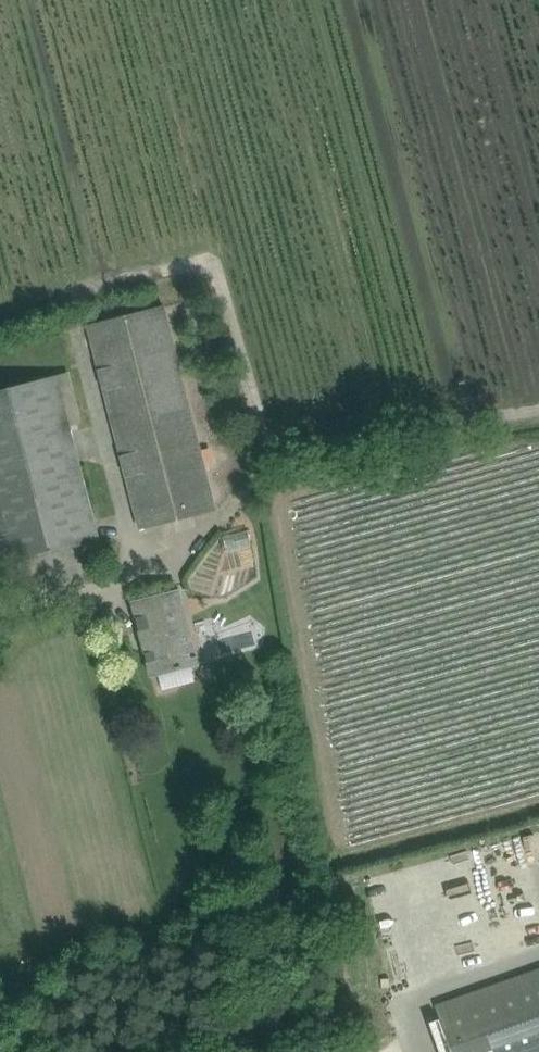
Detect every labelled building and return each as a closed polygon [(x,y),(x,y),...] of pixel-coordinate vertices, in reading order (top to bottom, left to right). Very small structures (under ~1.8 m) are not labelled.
[(87,325),(139,528),(215,508),(163,306),(87,325)] [(3,563),(97,539),(56,376),(0,390),(0,551),(3,563)] [(96,509),(98,519),(112,515),(110,506),(96,509)] [(150,675),(197,663),(179,590),(132,602),(150,675)] [(435,1006),(451,1051),(538,1051),(538,970),(435,1006)]
